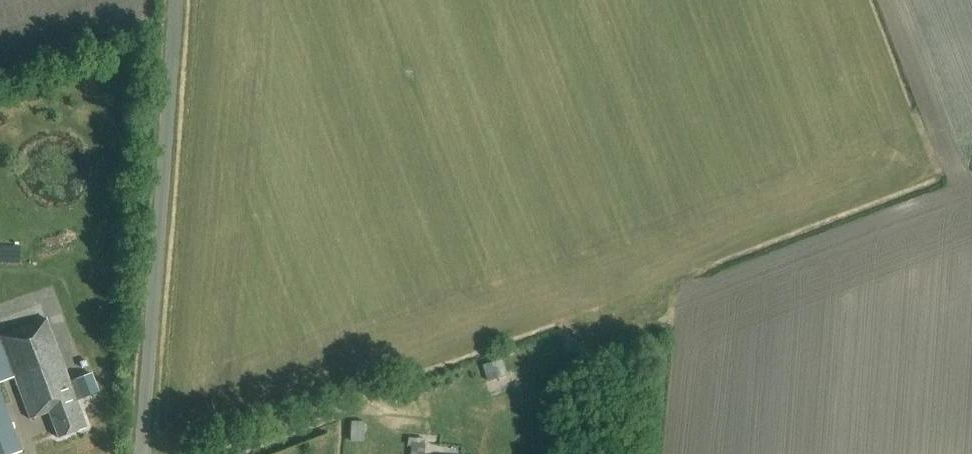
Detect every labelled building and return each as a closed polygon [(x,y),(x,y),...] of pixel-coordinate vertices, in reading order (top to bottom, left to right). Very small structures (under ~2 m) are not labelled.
[(91,374),(70,382),(44,320),(0,337),(0,382),(15,377),(31,419),(49,412),(58,437),(85,427),(75,401),(98,392),(91,374)] [(499,359),(481,366),(486,382),(505,376),(499,359)] [(21,451),(0,396),(0,453),(13,453),(21,451)] [(364,421),(349,421),(348,443),(364,444),(364,421)] [(410,453),(424,453),(424,444),(411,443),(410,453)]
